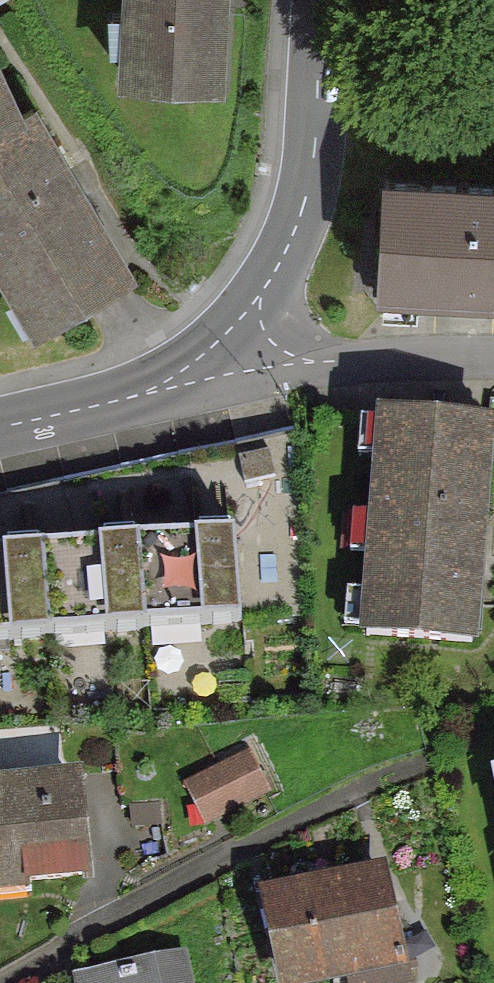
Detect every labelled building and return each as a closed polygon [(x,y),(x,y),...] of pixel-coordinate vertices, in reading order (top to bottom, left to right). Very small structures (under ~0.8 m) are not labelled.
[(116,89),(227,91),(229,0),(118,0),(116,89)] [(19,326),(125,273),(79,181),(34,91),(16,100),(0,65),(0,287),(19,326)] [(381,169),(375,290),(493,296),(493,174),(381,169)] [(373,407),(354,632),(481,642),(493,483),(493,417),(373,407)] [(0,539),(0,652),(239,639),(233,527),(0,539)] [(254,753),(187,784),(208,829),(275,797),(254,753)] [(91,761),(0,760),(0,886),(90,886),(91,761)] [(267,881),(286,982),(351,982),(406,973),(384,859),(267,881)] [(78,974),(81,982),(196,982),(187,947),(78,974)]
